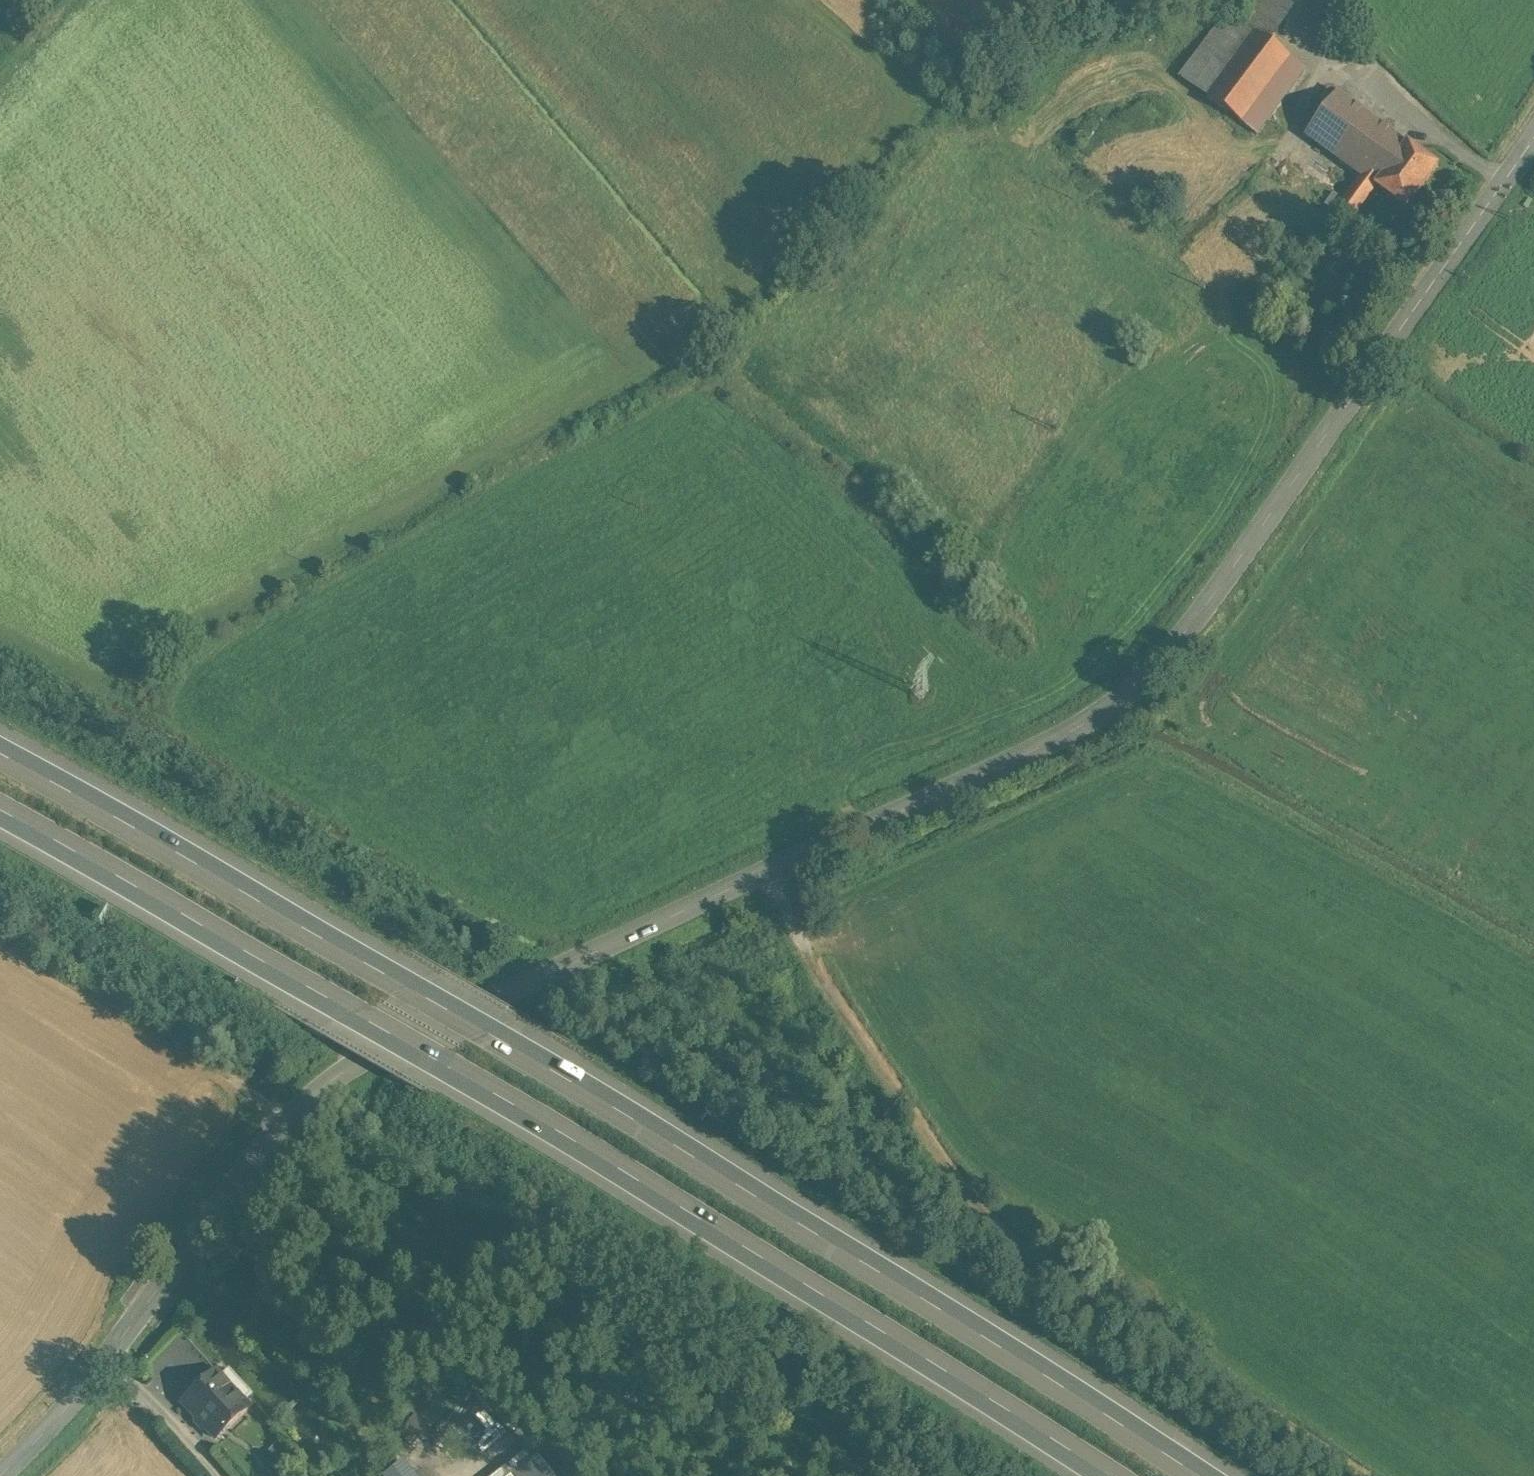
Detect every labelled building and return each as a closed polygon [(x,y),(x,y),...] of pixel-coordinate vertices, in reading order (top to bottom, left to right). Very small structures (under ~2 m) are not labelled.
[(889,9),(896,0),(878,0),(889,9)] [(1237,22),(1254,34),(1255,33),(1268,43),(1300,0),(1253,0),(1237,22)] [(1254,34),(1207,99),(1241,123),(1252,108),(1269,119),(1290,91),(1274,79),(1289,58),(1268,43),(1255,33),(1254,34)] [(1305,70),(1289,58),(1274,79),(1290,91),(1305,70)] [(1328,88),(1320,99),(1327,105),(1336,93),(1328,88)] [(1407,144),(1336,93),(1327,105),(1304,136),(1360,177),(1375,188),(1407,144)] [(1269,119),(1252,108),(1241,123),(1257,135),(1269,119)] [(1407,144),(1375,188),(1405,210),(1437,166),(1407,144)] [(1334,212),(1349,223),(1375,188),(1360,177),(1343,200),(1334,212)] [(1343,200),(1334,193),(1325,206),(1334,212),(1343,200)] [(249,1407),(217,1372),(190,1396),(200,1406),(193,1413),(216,1438),(249,1407)] [(415,1414),(398,1433),(408,1442),(425,1423),(415,1414)] [(511,1469),(520,1463),(511,1451),(494,1463),(503,1475),(516,1475),(511,1469)]
